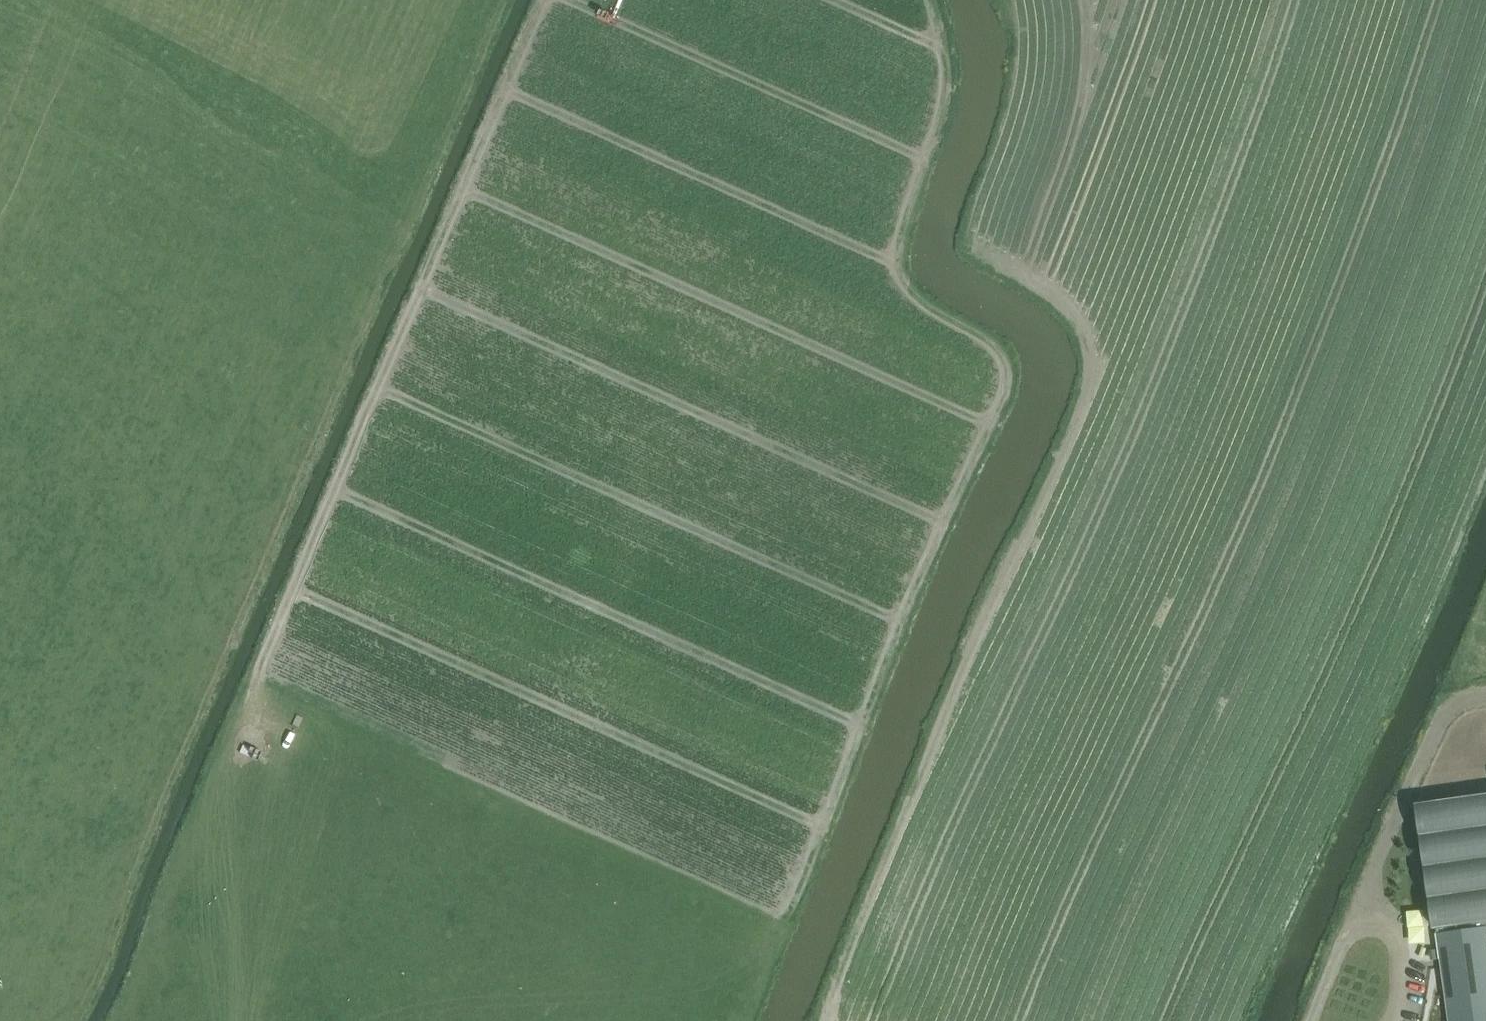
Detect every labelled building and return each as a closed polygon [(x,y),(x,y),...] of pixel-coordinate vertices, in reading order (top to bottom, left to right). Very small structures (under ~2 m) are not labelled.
[(1433,908),(1437,934),(1485,928),(1485,901),(1433,908)] [(1437,934),(1449,1020),(1485,1020),(1485,928),(1437,934)]
